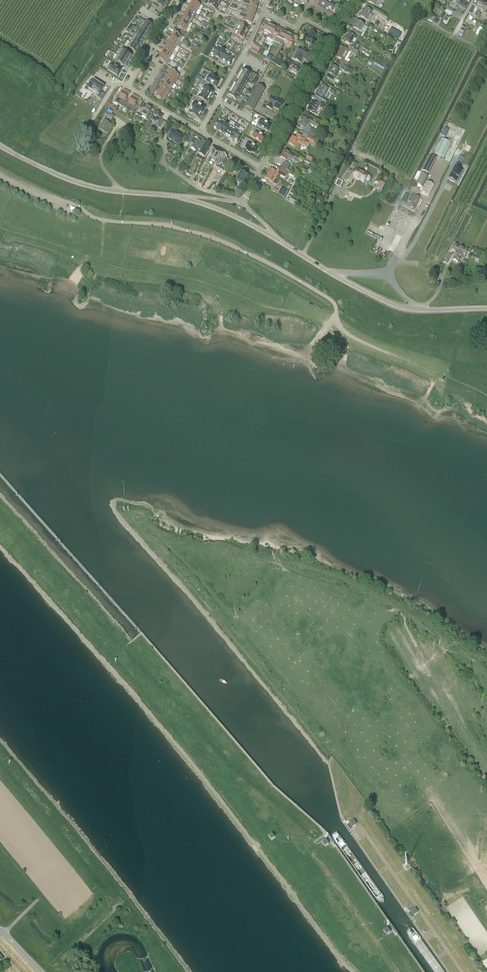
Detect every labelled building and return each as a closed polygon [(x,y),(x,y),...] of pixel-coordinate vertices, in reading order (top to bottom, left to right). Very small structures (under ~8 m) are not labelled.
[(156,4),(154,2),(152,5),(158,8),(159,6),(165,9),(168,4),(162,0),(159,0),(156,4)] [(219,5),(211,0),(208,5),(216,9),(219,5)] [(335,4),(328,0),(327,0),(320,0),(318,3),(324,6),(324,7),(332,11),(335,4)] [(457,6),(455,10),(460,13),(463,7),(460,5),(463,0),(461,0),(460,2),(460,1),(458,4),(457,7),(457,6)] [(472,5),(468,12),(471,14),(475,7),(478,9),(474,16),(476,17),(480,10),(484,4),(478,0),(475,0),(472,5)] [(190,5),(198,10),(201,5),(193,1),(190,5)] [(257,8),(241,2),(240,4),(242,6),(247,7),(246,10),(255,13),(256,10),(257,10),(257,8)] [(476,17),(477,17),(476,18),(479,19),(481,14),(479,13),(480,10),(485,13),(486,10),(486,6),(484,4),(480,10),(476,17)] [(190,5),(188,9),(196,14),(198,10),(190,5)] [(367,20),(372,11),(365,8),(360,16),(367,20)] [(188,9),(185,14),(193,18),(196,14),(188,9)] [(238,10),(237,12),(253,18),(255,13),(246,10),(245,12),(240,10),(238,10)] [(253,18),(237,12),(236,14),(238,16),(243,18),(242,20),(252,23),(253,18)] [(185,14),(183,18),(191,23),(193,18),(185,14)] [(183,18),(180,23),(188,27),(191,23),(183,18)] [(237,24),(238,25),(236,30),(246,35),(249,30),(245,28),(246,25),(238,21),(237,24)] [(367,27),(364,25),(357,21),(353,28),(354,29),(352,32),(362,37),(364,34),(367,27)] [(150,30),(153,26),(146,22),(143,26),(150,30)] [(188,27),(180,23),(178,27),(180,29),(179,31),(186,36),(188,33),(186,31),(188,27)] [(265,27),(262,26),(259,34),(263,36),(264,33),(268,34),(272,26),(267,23),(265,27)] [(143,26),(140,31),(147,35),(150,30),(143,26)] [(269,35),(268,37),(268,38),(270,39),(274,41),(279,32),(276,31),(277,28),(272,26),(268,34),(269,35)] [(236,30),(233,35),(232,34),(231,37),(238,40),(240,38),(244,40),(246,35),(236,30)] [(140,31),(138,35),(144,39),(147,35),(140,31)] [(174,33),(172,37),(180,42),(182,37),(185,38),(186,36),(179,31),(177,34),(174,33)] [(282,45),(284,42),(288,33),(283,31),(282,34),(279,32),(274,41),(282,45)] [(304,42),(306,44),(307,43),(314,47),(314,46),(315,46),(317,43),(316,42),(316,41),(313,39),(314,38),(316,34),(310,31),(307,36),(306,36),(303,41),(304,41),(304,42)] [(293,36),(288,33),(284,42),(288,44),(286,47),(290,49),(296,36),(294,34),(293,36)] [(354,50),(356,45),(352,43),(355,37),(350,34),(345,42),(350,45),(348,47),(354,50)] [(138,35),(135,39),(142,43),(143,41),(144,39),(138,35)] [(180,42),(172,37),(169,42),(177,46),(180,42)] [(135,39),(132,44),(139,48),(140,46),(142,43),(135,39)] [(169,42),(167,46),(174,50),(177,46),(169,42)] [(252,47),(259,52),(262,47),(255,43),(252,47)] [(132,44),(129,48),(136,52),(139,48),(132,44)] [(222,47),(216,44),(214,48),(213,50),(211,55),(216,58),(222,47)] [(167,46),(164,50),(172,55),(174,50),(167,46)] [(119,56),(128,61),(131,56),(126,53),(127,51),(122,47),(120,49),(123,51),(119,56)] [(222,47),(216,58),(220,60),(226,50),(222,47)] [(354,50),(348,47),(347,50),(342,47),(337,57),(341,59),(340,62),(344,64),(345,62),(344,61),(349,52),(355,55),(357,52),(354,50)] [(309,55),(310,53),(304,50),(304,49),(302,48),(301,48),(300,48),(296,54),(295,53),(292,58),(300,62),(302,58),(306,60),(307,58),(308,58),(310,56),(309,55)] [(164,50),(162,55),(169,59),(172,55),(164,50)] [(226,50),(220,60),(225,63),(231,53),(226,50)] [(231,53),(225,63),(230,66),(232,61),(233,62),(234,59),(236,55),(231,53)] [(169,59),(162,55),(159,59),(167,64),(169,59)] [(128,61),(119,56),(116,61),(114,60),(112,62),(117,65),(118,66),(119,63),(125,67),(128,62),(128,61)] [(284,63),(279,60),(276,65),(282,69),(286,62),(288,64),(287,64),(293,68),(292,69),(299,73),(301,69),(295,65),(295,64),(290,60),(290,61),(286,59),(284,63)] [(112,62),(111,62),(110,64),(112,65),(109,71),(117,76),(121,71),(115,67),(117,65),(112,62)] [(332,66),(328,73),(329,74),(326,77),(333,81),(336,77),(334,76),(339,68),(343,70),(344,67),(336,63),(333,67),(332,66)] [(239,76),(247,81),(251,75),(242,70),(239,76)] [(171,71),(168,75),(176,80),(179,75),(171,71)] [(176,80),(168,75),(166,80),(174,84),(176,80)] [(203,80),(201,82),(208,86),(209,83),(216,87),(219,82),(216,80),(216,79),(212,76),(211,78),(208,76),(205,81),(203,80)] [(239,76),(235,83),(244,88),(247,81),(239,76)] [(94,92),(99,83),(94,80),(90,85),(88,84),(85,89),(87,91),(88,89),(94,92)] [(166,80),(163,84),(171,88),(174,84),(166,80)] [(208,86),(201,82),(200,85),(202,86),(199,91),(201,93),(201,92),(210,98),(213,92),(206,88),(208,86)] [(94,92),(99,95),(97,97),(100,99),(103,93),(101,92),(104,87),(99,83),(94,92)] [(235,83),(232,89),(240,94),(244,88),(235,83)] [(163,84),(161,88),(169,93),(171,88),(163,84)] [(246,107),(253,111),(265,89),(258,85),(246,107)] [(317,93),(320,95),(320,96),(316,94),(314,97),(321,101),(326,104),(328,101),(323,98),(323,97),(328,89),(321,85),(317,93)] [(169,93),(161,88),(158,93),(166,97),(169,93)] [(119,105),(127,91),(124,89),(120,96),(118,95),(114,102),(119,105)] [(240,94),(232,89),(228,96),(237,100),(240,94)] [(130,93),(127,91),(119,105),(124,107),(128,100),(126,99),(130,93)] [(207,103),(210,98),(201,92),(201,93),(198,98),(194,95),(193,98),(199,101),(200,99),(207,103)] [(166,97),(158,93),(156,97),(164,102),(166,97)] [(128,100),(124,107),(128,110),(136,96),(133,95),(129,101),(128,100)] [(139,98),(136,96),(128,110),(133,113),(137,106),(135,105),(139,98)] [(282,106),(282,105),(283,103),(272,97),(268,104),(267,107),(272,110),(273,107),(279,110),(280,108),(281,108),(282,106)] [(193,102),(190,107),(201,113),(204,108),(197,104),(199,101),(193,98),(191,101),(193,102)] [(314,114),(319,105),(312,101),(307,110),(314,114)] [(147,118),(152,109),(146,106),(143,111),(139,109),(136,115),(141,117),(142,115),(147,118)] [(201,113),(190,107),(186,115),(193,119),(195,117),(198,119),(201,113)] [(104,117),(111,122),(114,116),(107,112),(104,117)] [(160,129),(163,123),(160,121),(163,116),(157,112),(152,121),(156,123),(155,126),(160,129)] [(259,120),(256,125),(268,131),(271,126),(264,122),(265,119),(259,116),(257,119),(259,120)] [(301,120),(299,125),(304,128),(303,129),(302,132),(304,134),(316,140),(319,134),(317,133),(312,130),(310,133),(309,132),(310,131),(310,130),(310,129),(310,127),(309,127),(308,126),(311,121),(306,118),(306,120),(303,118),(301,118),(300,120),(301,120)] [(214,129),(219,131),(225,121),(220,119),(218,121),(217,121),(215,125),(216,125),(214,129)] [(106,133),(111,124),(104,120),(99,129),(106,133)] [(225,121),(219,131),(223,134),(229,124),(225,121)] [(179,145),(183,137),(173,131),(171,130),(173,126),(170,124),(165,132),(168,134),(168,133),(170,135),(169,138),(169,139),(171,140),(172,139),(174,141),(174,142),(179,145)] [(234,127),(229,124),(223,134),(228,137),(234,127)] [(239,130),(234,127),(228,137),(233,140),(239,130)] [(446,137),(449,129),(444,127),(441,134),(446,137)] [(254,131),(251,136),(262,143),(265,138),(258,134),(260,131),(254,128),(252,130),(254,131)] [(243,132),(239,130),(233,140),(237,142),(243,132)] [(304,134),(302,137),(296,134),(294,138),(292,137),(288,144),(296,148),(298,144),(306,148),(308,143),(305,141),(306,139),(314,143),(316,140),(304,134)] [(191,135),(186,142),(183,147),(186,149),(189,144),(191,142),(193,144),(191,147),(196,151),(201,142),(191,135)] [(252,152),(255,154),(258,149),(251,145),(252,142),(246,139),(245,141),(246,142),(244,148),(247,149),(246,150),(251,153),(252,152)] [(434,154),(444,159),(451,143),(441,139),(434,154)] [(203,140),(198,149),(201,151),(199,154),(204,157),(211,144),(206,141),(206,142),(203,140)] [(217,161),(226,156),(225,153),(216,148),(210,151),(210,157),(217,161)] [(299,159),(293,156),(289,154),(290,154),(284,151),(281,157),(286,160),(287,158),(291,160),(297,163),(299,159)] [(430,155),(422,170),(426,173),(434,157),(430,155)] [(226,156),(217,161),(217,169),(224,173),(226,172),(228,169),(228,159),(226,156)] [(284,161),(280,169),(287,173),(288,174),(291,175),(293,172),(287,169),(290,164),(284,161)] [(462,171),(454,167),(448,178),(450,179),(450,180),(454,182),(455,181),(456,182),(462,171)] [(270,169),(267,174),(278,180),(280,175),(287,179),(289,176),(294,178),(294,177),(291,175),(288,174),(287,173),(280,169),(278,168),(276,173),(270,169)] [(372,177),(367,175),(368,175),(358,169),(355,174),(352,172),(347,180),(350,183),(354,177),(358,178),(357,179),(364,182),(365,180),(369,182),(372,177)] [(242,185),(247,175),(241,171),(236,182),(242,185)] [(422,187),(427,176),(421,173),(416,184),(422,187)] [(278,180),(267,174),(264,178),(276,185),(279,180),(278,180)] [(380,181),(376,179),(374,183),(378,185),(376,189),(381,191),(385,183),(380,181)] [(428,197),(434,184),(426,181),(420,193),(428,197)] [(280,188),(279,191),(274,188),(272,191),(277,194),(284,198),(287,192),(280,188)] [(414,209),(420,198),(415,196),(410,207),(414,209)] [(467,248),(466,250),(464,249),(464,250),(457,247),(457,246),(454,245),(452,250),(456,252),(452,260),(458,262),(462,254),(466,255),(467,252),(470,254),(472,250),(467,248)]
